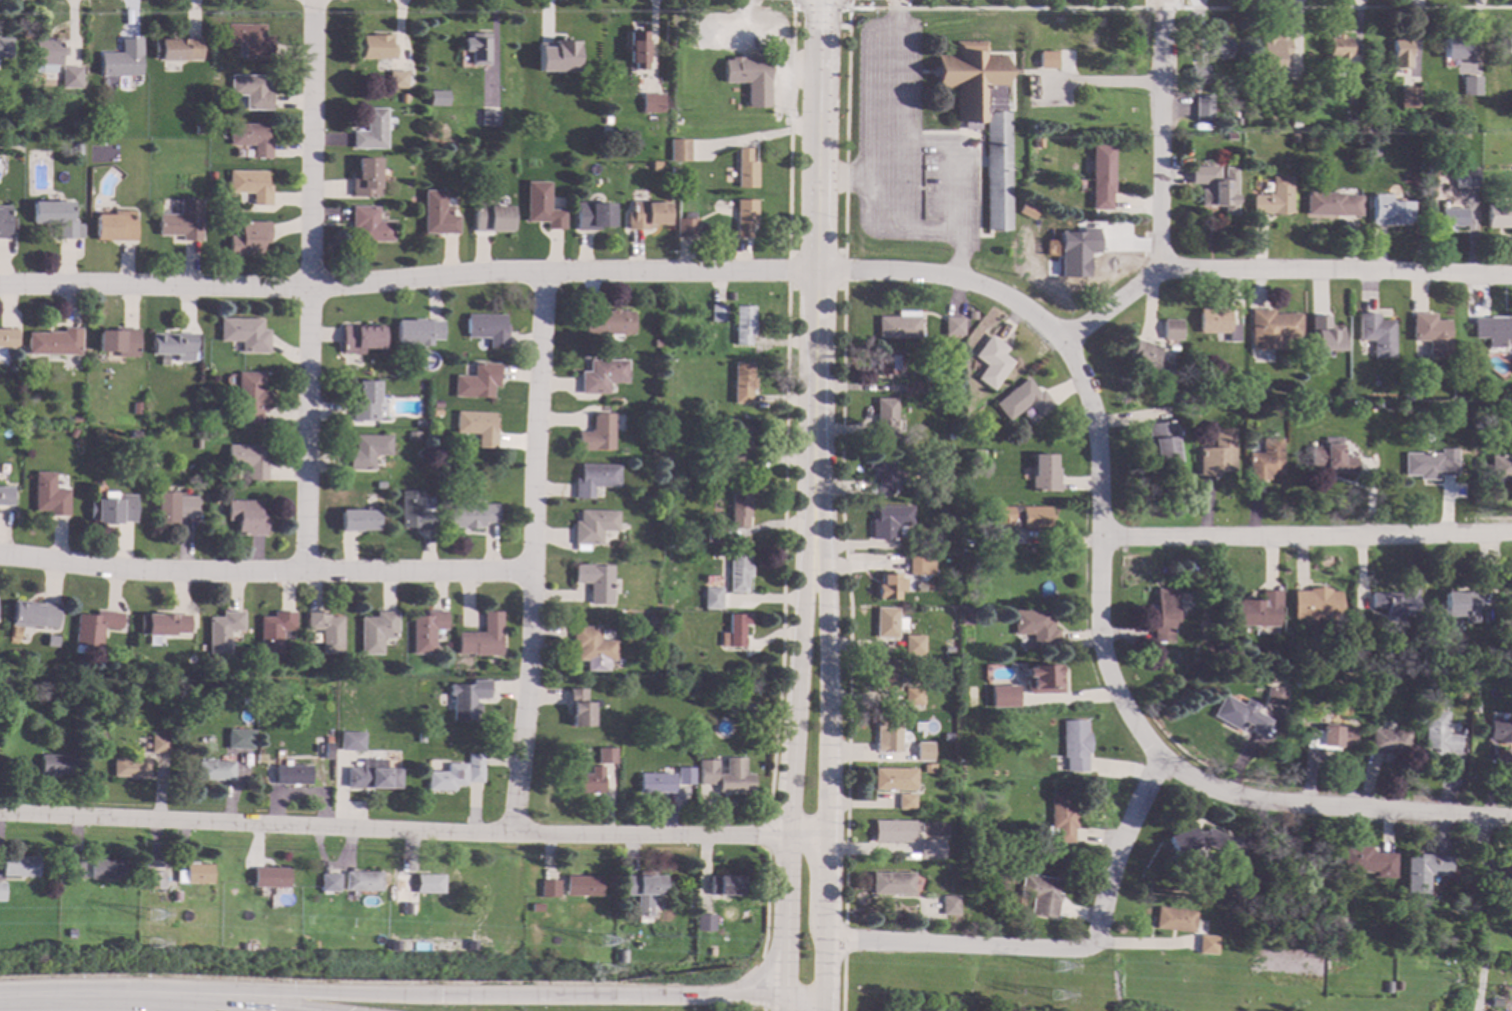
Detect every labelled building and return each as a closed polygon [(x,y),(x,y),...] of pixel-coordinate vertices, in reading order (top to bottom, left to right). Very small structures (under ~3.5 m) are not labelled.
[(264,26),(264,37),(271,38),(270,61),(242,60),(243,47),(225,46),(226,24),(264,26)] [(647,64),(645,64),(645,70),(634,70),(634,64),(629,64),(629,33),(647,33),(647,64)] [(487,62),(482,62),(482,65),(474,65),(474,61),(470,61),(470,34),(488,34),(487,62)] [(1222,38),(1230,38),(1230,58),(1207,58),(1207,38),(1216,38),(1216,34),(1222,35),(1222,38)] [(1282,39),(1289,39),(1289,58),(1281,58),(1281,74),(1260,74),(1260,38),(1273,38),(1273,35),(1282,35),(1282,39)] [(1349,57),(1348,57),(1348,59),(1337,59),(1337,57),(1327,57),(1327,36),(1349,36),(1349,57)] [(1464,60),(1443,60),(1443,36),(1464,36),(1464,60)] [(391,38),(390,43),(394,43),(393,61),(361,60),(362,37),(391,38)] [(1409,67),(1391,67),(1391,40),(1402,40),(1402,37),(1409,37),(1409,67)] [(1502,37),(1511,37),(1511,56),(1502,56),(1502,37)] [(10,58),(0,58),(0,39),(10,39),(10,58)] [(140,55),(139,56),(140,77),(99,79),(98,53),(120,53),(119,40),(140,39),(140,55)] [(200,60),(153,61),(153,40),(199,40),(200,60)] [(988,55),(1008,55),(1008,110),(1008,112),(1011,112),(1011,230),(990,230),(986,230),(985,122),(980,122),(980,129),(963,129),(963,121),(956,121),(956,87),(936,87),(936,55),(955,55),(955,40),(988,40),(988,53),(988,55)] [(536,71),(575,72),(576,42),(551,41),(551,47),(537,47),(536,71)] [(61,48),(65,48),(65,56),(60,56),(60,66),(33,66),(33,43),(61,43),(61,48)] [(1038,68),(1056,69),(1056,52),(1039,52),(1038,68)] [(750,57),(769,57),(769,107),(746,107),(746,82),(723,82),(723,59),(730,59),(730,56),(741,56),(741,54),(750,54),(750,57)] [(1208,75),(1190,75),(1190,59),(1202,59),(1208,59),(1208,75)] [(80,89),(60,89),(60,68),(64,68),(80,69),(80,89)] [(406,90),(388,89),(388,72),(405,72),(406,72),(406,90)] [(266,77),(266,89),(270,89),(270,111),(243,111),(244,96),(228,96),(229,76),(266,77)] [(1361,77),(1361,91),(1351,90),(1352,76),(1361,77)] [(1479,77),(1479,95),(1463,94),(1463,76),(1479,77)] [(1302,97),(1283,96),(1284,80),(1286,80),(1302,80),(1302,97)] [(1419,107),(1400,107),(1400,86),(1420,87),(1419,107)] [(447,93),(447,108),(428,107),(429,92),(447,93)] [(663,114),(642,113),(642,95),(663,95),(663,114)] [(1212,120),(1195,120),(1195,95),(1213,95),(1212,120)] [(385,150),(351,149),(351,132),(365,133),(366,109),(386,110),(385,150)] [(482,112),(499,112),(498,127),(485,127),(481,127),(482,112)] [(611,118),(610,127),(603,126),(604,117),(611,118)] [(94,126),(94,137),(86,136),(86,126),(94,126)] [(203,135),(194,136),(194,127),(202,126),(203,135)] [(265,139),(269,139),(269,159),(251,159),(251,147),(227,147),(228,126),(265,126),(265,139)] [(689,161),(668,161),(668,140),(689,140),(689,161)] [(80,156),(72,156),(73,144),(80,144),(80,156)] [(1113,193),(1111,193),(1110,210),(1090,209),(1091,144),(1114,145),(1113,193)] [(750,164),(757,164),(756,188),(737,188),(737,150),(750,150),(750,164)] [(377,198),(351,198),(350,172),(356,172),(356,160),(377,160),(377,198)] [(1218,179),(1224,179),(1224,166),(1235,166),(1235,214),(1222,214),(1222,205),(1199,205),(1199,189),(1203,189),(1203,183),(1199,183),(1199,166),(1218,166),(1218,179)] [(681,169),(680,176),(668,175),(669,168),(681,169)] [(1476,187),(1454,187),(1454,168),(1476,168),(1476,187)] [(264,186),(269,186),(269,206),(250,206),(250,194),(227,194),(227,172),(264,172),(264,186)] [(1290,210),(1293,210),(1293,214),(1252,213),(1253,194),(1266,194),(1266,193),(1271,193),(1271,176),(1291,177),(1290,210)] [(549,211),(564,211),(564,230),(545,230),(545,223),(525,223),(526,183),(549,183),(549,211)] [(444,207),(450,207),(450,217),(457,217),(457,235),(422,234),(423,192),(444,192),(444,207)] [(1344,193),(1344,195),(1361,196),(1360,216),(1305,214),(1306,192),(1344,193)] [(1390,201),(1410,202),(1409,225),(1370,224),(1371,195),(1390,195),(1390,201)] [(200,201),(199,242),(179,241),(179,236),(156,236),(157,215),(177,216),(177,201),(200,201)] [(755,225),(750,225),(750,239),(735,239),(736,201),(756,201),(755,225)] [(1038,209),(1033,219),(1018,212),(1023,202),(1038,209)] [(70,226),(81,225),(81,239),(57,240),(56,224),(32,224),(31,204),(70,203),(70,226)] [(493,207),(511,207),(510,234),(472,233),(473,203),(493,203),(493,207)] [(668,225),(655,225),(655,230),(648,230),(627,231),(626,214),(631,214),(631,203),(668,203),(668,225)] [(589,205),(613,205),(613,228),(598,228),(598,232),(575,232),(575,204),(589,204),(589,205)] [(1511,227),(1486,227),(1486,204),(1511,204),(1511,227)] [(377,222),(391,223),(391,243),(354,242),(354,230),(350,229),(350,207),(377,208),(377,222)] [(8,240),(0,240),(0,208),(8,208),(8,240)] [(1465,226),(1439,226),(1439,208),(1465,209),(1465,226)] [(131,222),(134,222),(134,242),(93,241),(94,214),(112,215),(112,212),(131,213),(131,222)] [(697,221),(696,239),(674,238),(675,220),(697,221)] [(268,243),(259,243),(260,257),(227,257),(227,237),(238,237),(238,224),(267,224),(268,243)] [(1058,277),(1087,278),(1087,253),(1097,253),(1098,229),(1082,228),(1082,233),(1059,232),(1058,277)] [(726,323),(710,322),(710,306),(713,306),(726,307),(726,323)] [(753,336),(750,336),(750,346),(734,345),(735,308),(753,309),(753,336)] [(1229,324),(1238,324),(1238,341),(1227,341),(1227,332),(1199,332),(1199,309),(1229,309),(1229,324)] [(1273,313),(1301,314),(1301,339),(1250,339),(1250,309),(1273,309),(1273,313)] [(919,316),(919,338),(876,337),(877,316),(897,316),(897,310),(919,311),(919,316)] [(617,313),(632,313),(632,336),(583,336),(583,317),(597,317),(597,313),(610,313),(610,311),(617,311),(617,313)] [(1433,319),(1448,320),(1447,358),(1426,358),(1426,341),(1411,340),(1411,313),(1433,314),(1433,319)] [(1377,320),(1393,320),(1392,358),(1371,357),(1372,340),(1357,340),(1358,314),(1377,314),(1377,320)] [(503,327),(506,327),(506,350),(487,349),(487,339),(465,338),(465,316),(503,316),(503,327)] [(963,335),(944,334),(944,316),(946,316),(963,317),(963,335)] [(1340,352),(1340,328),(1329,328),(1330,316),(1311,316),(1309,351),(1340,352)] [(1487,316),(1511,316),(1511,339),(1503,339),(1503,347),(1486,347),(1486,337),(1472,337),(1472,317),(1487,317),(1487,316)] [(1181,338),(1162,338),(1162,319),(1181,319),(1181,338)] [(259,331),(267,331),(266,355),(238,354),(238,343),(217,342),(217,320),(259,320),(259,331)] [(440,340),(428,340),(428,347),(417,347),(417,345),(394,344),(395,322),(440,322),(440,340)] [(380,348),(361,348),(361,355),(340,355),(340,328),(380,328),(380,348)] [(78,356),(26,355),(26,334),(45,334),(45,333),(61,333),(62,329),(79,329),(78,356)] [(137,330),(136,359),(115,358),(115,353),(96,353),(96,331),(116,332),(116,329),(137,330)] [(15,348),(0,348),(0,330),(15,330),(15,348)] [(193,334),(193,353),(177,353),(177,357),(150,356),(150,335),(176,335),(176,334),(193,334)] [(1008,347),(1003,354),(1014,362),(992,390),(975,378),(985,365),(973,356),(990,334),(1008,347)] [(1161,347),(1157,359),(1172,364),(1165,384),(1131,372),(1135,359),(1129,357),(1135,339),(1161,347)] [(660,341),(660,349),(652,348),(652,341),(660,341)] [(1511,358),(1508,361),(1499,353),(1502,350),(1511,358)] [(895,351),(894,375),(876,375),(877,351),(895,351)] [(626,384),(607,384),(607,395),(578,395),(579,373),(587,373),(587,361),(626,362),(626,384)] [(491,365),(490,399),(452,398),(452,377),(471,377),(472,364),(491,365)] [(752,364),(751,379),(754,379),(754,390),(750,390),(749,405),(732,405),(734,364),(752,364)] [(259,391),(266,391),(266,411),(259,411),(259,425),(237,425),(237,411),(235,411),(235,374),(260,374),(259,391)] [(1038,392),(1042,389),(1054,405),(1038,417),(1028,404),(1007,420),(994,403),(1027,378),(1038,392)] [(919,394),(901,394),(902,381),(920,381),(919,394)] [(375,422),(350,422),(351,395),(355,395),(355,383),(376,383),(375,422)] [(1267,387),(1266,397),(1253,396),(1254,386),(1267,387)] [(1183,400),(1175,402),(1173,394),(1181,392),(1183,400)] [(895,427),(891,427),(891,437),(875,437),(874,398),(895,398),(895,427)] [(138,415),(130,415),(130,404),(139,404),(138,415)] [(16,419),(11,422),(6,414),(11,411),(16,419)] [(492,414),(492,428),(494,429),(493,450),(475,449),(476,435),(453,434),(454,413),(492,414)] [(612,451),(576,452),(576,433),(588,433),(588,431),(590,431),(591,415),(612,415),(612,451)] [(1177,437),(1174,438),(1177,460),(1156,463),(1153,448),(1150,448),(1146,424),(1175,420),(1177,437)] [(754,427),(754,443),(750,442),(750,454),(747,454),(747,463),(730,463),(731,426),(754,427)] [(1234,471),(1220,470),(1220,475),(1198,475),(1198,448),(1213,448),(1213,428),(1234,428),(1234,471)] [(77,433),(72,440),(67,437),(71,429),(77,433)] [(137,440),(129,439),(130,432),(138,432),(137,440)] [(417,442),(406,442),(406,433),(418,433),(417,442)] [(390,437),(389,458),(372,457),(372,471),(346,470),(347,450),(352,450),(353,436),(390,437)] [(1341,456),(1356,457),(1356,474),(1339,474),(1339,472),(1325,472),(1325,468),(1308,468),(1308,446),(1322,446),(1322,437),(1342,437),(1341,456)] [(1281,474),(1268,474),(1268,479),(1247,479),(1247,452),(1262,452),(1262,438),(1281,438),(1281,474)] [(261,447),(261,462),(265,462),(264,482),(245,481),(246,468),(225,468),(225,446),(261,447)] [(1456,476),(1436,475),(1436,480),(1418,480),(1418,475),(1403,475),(1404,452),(1441,453),(1441,447),(1456,447),(1456,476)] [(424,453),(418,460),(414,455),(420,449),(424,453)] [(893,470),(897,470),(897,490),(890,490),(890,494),(876,494),(876,472),(865,471),(865,454),(894,454),(893,470)] [(1054,468),(1059,468),(1058,491),(1029,491),(1030,475),(1031,475),(1032,454),(1054,454),(1054,468)] [(1489,454),(1511,454),(1511,480),(1489,480),(1489,454)] [(618,467),(617,489),(592,488),(592,500),(573,499),(573,479),(578,479),(578,466),(618,467)] [(923,477),(913,477),(913,466),(923,466),(923,477)] [(53,490),(67,491),(67,517),(45,517),(45,512),(32,512),(33,474),(53,474),(53,490)] [(383,483),(383,490),(374,490),(375,482),(383,483)] [(954,485),(951,490),(946,487),(949,482),(954,485)] [(11,507),(0,507),(0,488),(11,488),(11,507)] [(749,518),(746,518),(746,528),(730,528),(731,490),(749,490),(749,518)] [(420,513),(433,513),(433,531),(412,531),(412,528),(399,528),(399,493),(420,493),(420,513)] [(175,497),(194,497),(194,519),(175,518),(175,528),(154,527),(154,494),(175,494),(175,497)] [(134,496),(133,523),(119,523),(119,525),(94,524),(94,522),(87,522),(88,500),(116,501),(116,496),(134,496)] [(257,517),(263,518),(263,537),(234,537),(235,522),(224,521),(224,502),(257,502),(257,517)] [(496,524),(482,524),(482,528),(477,528),(477,530),(462,530),(462,528),(447,528),(447,506),(496,505),(496,524)] [(911,526),(904,526),(904,536),(897,536),(897,539),(870,539),(870,519),(876,519),(876,506),(911,506),(911,526)] [(1048,514),(1053,514),(1052,528),(1006,527),(1006,524),(993,524),(993,506),(1048,506),(1048,514)] [(376,532),(339,532),(338,512),(376,511),(376,532)] [(616,533),(606,532),(606,539),(600,539),(600,546),(572,545),(573,522),(578,523),(578,512),(617,512),(616,533)] [(747,567),(750,567),(750,578),(746,578),(746,593),(728,592),(729,552),(748,552),(747,567)] [(933,557),(932,575),(908,574),(909,555),(933,557)] [(611,606),(588,605),(588,585),(572,585),(573,566),(612,566),(611,606)] [(899,574),(899,578),(905,579),(904,591),(899,591),(898,599),(876,598),(877,583),(879,583),(880,573),(899,574)] [(720,610),(703,610),(703,588),(721,589),(720,610)] [(1176,628),(1173,628),(1173,640),(1154,641),(1153,624),(1156,624),(1156,588),(1176,588),(1176,628)] [(1327,591),(1339,591),(1338,620),(1291,619),(1291,590),(1306,591),(1306,588),(1327,589),(1327,591)] [(1416,616),(1402,616),(1402,622),(1393,622),(1393,616),(1384,616),(1384,608),(1368,608),(1368,592),(1400,593),(1400,589),(1417,590),(1416,616)] [(1280,590),(1280,607),(1277,607),(1276,627),(1227,625),(1228,601),(1237,601),(1237,599),(1259,600),(1259,590),(1280,590)] [(1479,608),(1476,608),(1477,622),(1463,623),(1463,616),(1443,616),(1443,592),(1479,591),(1479,608)] [(58,607),(55,630),(30,627),(30,630),(9,627),(12,601),(58,607)] [(896,607),(896,617),(905,617),(905,630),(897,630),(897,637),(875,637),(876,606),(896,607)] [(959,625),(970,624),(969,607),(958,607),(959,625)] [(1049,619),(1053,619),(1053,629),(1058,629),(1057,648),(1031,647),(1031,634),(1012,634),(1013,609),(1049,610),(1049,619)] [(121,615),(119,630),(101,628),(99,648),(73,645),(76,615),(94,617),(94,612),(121,615)] [(444,631),(432,631),(432,655),(410,655),(410,617),(424,617),(424,612),(444,612),(444,631)] [(394,639),(380,639),(380,655),(359,655),(359,619),(374,619),(374,613),(394,613),(394,639)] [(499,656),(456,656),(456,634),(481,634),(481,613),(499,614),(499,656)] [(241,631),(227,631),(227,654),(206,655),(206,619),(219,619),(219,614),(241,614),(241,631)] [(292,631),(278,631),(279,654),(258,655),(258,618),(271,618),(271,614),(292,614),(292,631)] [(327,618),(340,618),(340,655),(319,655),(319,631),(305,631),(305,614),(327,614),(327,618)] [(748,626),(743,626),(744,648),(720,648),(720,634),(728,634),(728,615),(749,615),(748,626)] [(187,635),(138,635),(138,616),(171,616),(187,616),(187,635)] [(655,619),(658,625),(657,630),(650,629),(647,623),(649,617),(655,619)] [(599,642),(615,642),(615,662),(608,662),(608,672),(585,672),(585,662),(576,662),(576,651),(571,651),(571,628),(599,628),(599,642)] [(923,655),(903,654),(904,635),(923,635),(923,655)] [(57,638),(55,648),(45,647),(46,637),(57,638)] [(1211,655),(1203,655),(1203,646),(1211,646),(1211,655)] [(1438,662),(1430,663),(1428,653),(1436,652),(1438,662)] [(654,663),(650,667),(644,661),(647,657),(654,663)] [(895,690),(889,690),(889,694),(880,694),(881,688),(868,688),(869,660),(896,660),(895,690)] [(1061,694),(1060,665),(1023,666),(1024,695),(1061,694)] [(1380,673),(1380,685),(1369,684),(1370,673),(1380,673)] [(1455,679),(1455,687),(1445,687),(1445,679),(1455,679)] [(488,699),(474,698),(474,702),(478,702),(477,714),(475,713),(474,722),(451,721),(452,696),(447,696),(447,685),(468,685),(468,682),(471,682),(471,680),(489,681),(488,699)] [(100,685),(100,696),(90,696),(91,684),(100,685)] [(989,708),(1017,707),(1016,686),(989,686),(989,708)] [(1286,688),(1283,705),(1265,703),(1267,686),(1286,688)] [(921,688),(921,705),(903,705),(903,687),(921,688)] [(585,702),(592,702),(592,726),(570,726),(571,716),(567,716),(567,689),(585,689),(585,702)] [(191,695),(189,701),(178,699),(179,693),(191,695)] [(1242,704),(1245,698),(1258,705),(1255,710),(1271,720),(1262,736),(1250,729),(1252,726),(1245,722),(1240,731),(1212,715),(1224,694),(1242,704)] [(11,695),(11,704),(3,703),(4,695),(11,695)] [(1447,712),(1446,734),(1458,735),(1457,754),(1435,752),(1435,748),(1422,747),(1425,711),(1447,712)] [(973,726),(961,727),(960,715),(972,714),(973,726)] [(1488,718),(1511,719),(1511,743),(1495,742),(1496,740),(1487,739),(1488,718)] [(899,751),(874,751),(875,720),(900,720),(899,751)] [(1086,733),(1089,733),(1089,753),(1085,753),(1085,756),(1087,756),(1087,771),(1065,771),(1065,757),(1062,757),(1062,720),(1086,720),(1086,733)] [(1394,721),(1393,729),(1410,731),(1408,752),(1396,751),(1396,753),(1370,751),(1372,729),(1379,729),(1380,720),(1394,721)] [(1356,726),(1353,749),(1339,747),(1338,750),(1304,747),(1305,730),(1324,732),(1324,723),(1356,726)] [(252,730),(226,729),(226,749),(252,750),(252,730)] [(363,735),(362,753),(339,752),(340,734),(363,735)] [(169,738),(168,754),(150,753),(151,737),(169,738)] [(931,761),(915,760),(915,742),(931,743),(931,761)] [(331,760),(323,760),(323,745),(331,745),(331,760)] [(615,765),(597,765),(597,749),(615,749),(615,765)] [(482,756),(480,784),(466,783),(468,755),(482,756)] [(75,777),(40,776),(40,756),(76,757),(75,777)] [(148,778),(112,777),(113,759),(148,760),(148,778)] [(744,759),(743,774),(753,774),(752,794),(717,793),(718,785),(698,784),(698,759),(716,760),(716,774),(724,774),(724,759),(744,759)] [(384,770),(399,770),(399,789),(346,789),(346,769),(360,769),(360,762),(384,762),(384,770)] [(233,781),(197,782),(197,763),(233,763),(233,781)] [(931,772),(922,772),(922,763),(931,764),(931,772)] [(465,766),(465,787),(454,786),(454,792),(426,791),(427,772),(446,773),(446,765),(465,766)] [(310,785),(275,785),(275,767),(310,767),(310,785)] [(602,776),(603,776),(603,794),(576,794),(577,775),(589,775),(589,767),(602,768),(602,776)] [(915,790),(872,789),(873,767),(915,768),(915,790)] [(693,785),(676,785),(676,769),(693,769),(693,785)] [(673,794),(638,794),(639,775),(673,775),(673,794)] [(1071,806),(1075,806),(1075,828),(1073,828),(1073,843),(1046,842),(1046,825),(1050,825),(1050,791),(1071,791),(1071,806)] [(913,809),(896,809),(897,793),(902,793),(914,794),(913,809)] [(913,842),(872,841),(872,820),(913,821),(913,842)] [(1193,832),(1207,831),(1208,828),(1224,836),(1217,849),(1205,843),(1174,856),(1165,836),(1190,825),(1193,832)] [(942,857),(917,857),(917,840),(942,840),(942,857)] [(1370,847),(1370,849),(1372,852),(1395,853),(1394,878),(1374,877),(1374,871),(1341,869),(1342,846),(1370,847)] [(1450,855),(1449,875),(1427,875),(1426,894),(1404,893),(1406,857),(1417,857),(1417,854),(1450,855)] [(38,859),(37,878),(2,877),(3,858),(38,859)] [(1494,860),(1511,861),(1511,881),(1510,890),(1475,888),(1476,868),(1490,869),(1490,872),(1493,873),(1494,860)] [(83,879),(68,879),(68,861),(83,861),(83,879)] [(124,863),(123,881),(89,880),(90,862),(124,863)] [(197,866),(211,866),(211,885),(185,885),(185,863),(197,863),(197,866)] [(1253,892),(1235,895),(1230,869),(1248,865),(1253,892)] [(289,870),(288,889),(253,888),(254,868),(289,870)] [(655,877),(665,877),(665,897),(651,897),(651,917),(650,917),(650,924),(637,924),(637,917),(636,917),(636,896),(624,896),(624,877),(638,877),(638,872),(655,872),(655,877)] [(913,894),(871,894),(871,872),(913,872),(913,894)] [(164,890),(147,890),(148,873),(163,873),(164,873),(164,890)] [(381,893),(358,892),(357,896),(346,895),(346,873),(382,874),(381,893)] [(1057,878),(1055,892),(1060,893),(1056,918),(1029,914),(1031,897),(1019,895),(1022,873),(1057,878)] [(444,894),(408,894),(408,875),(444,876),(444,894)] [(339,892),(321,892),(321,876),(339,876),(339,892)] [(600,897),(565,897),(566,877),(600,878),(600,897)] [(743,897),(708,896),(709,878),(743,878),(743,897)] [(559,898),(538,898),(538,888),(541,888),(541,881),(559,881),(559,898)] [(1225,896),(1218,898),(1215,888),(1222,887),(1225,896)] [(179,893),(178,902),(171,902),(172,893),(179,893)] [(959,914),(941,914),(941,896),(958,896),(959,914)] [(232,908),(222,908),(221,899),(232,899),(232,908)] [(412,915),(403,916),(403,904),(412,904),(412,915)] [(543,913),(530,913),(530,904),(543,905),(543,913)] [(1196,911),(1193,932),(1154,928),(1157,907),(1196,911)] [(715,916),(714,932),(695,932),(696,916),(715,916)] [(75,939),(68,939),(67,931),(75,930),(75,939)] [(1216,933),(1214,949),(1196,947),(1198,931),(1216,933)] [(626,965),(616,964),(616,951),(626,951),(626,965)] [(1187,982),(1179,982),(1179,973),(1187,973),(1187,982)] [(1391,981),(1390,993),(1383,992),(1384,981),(1391,981)]
